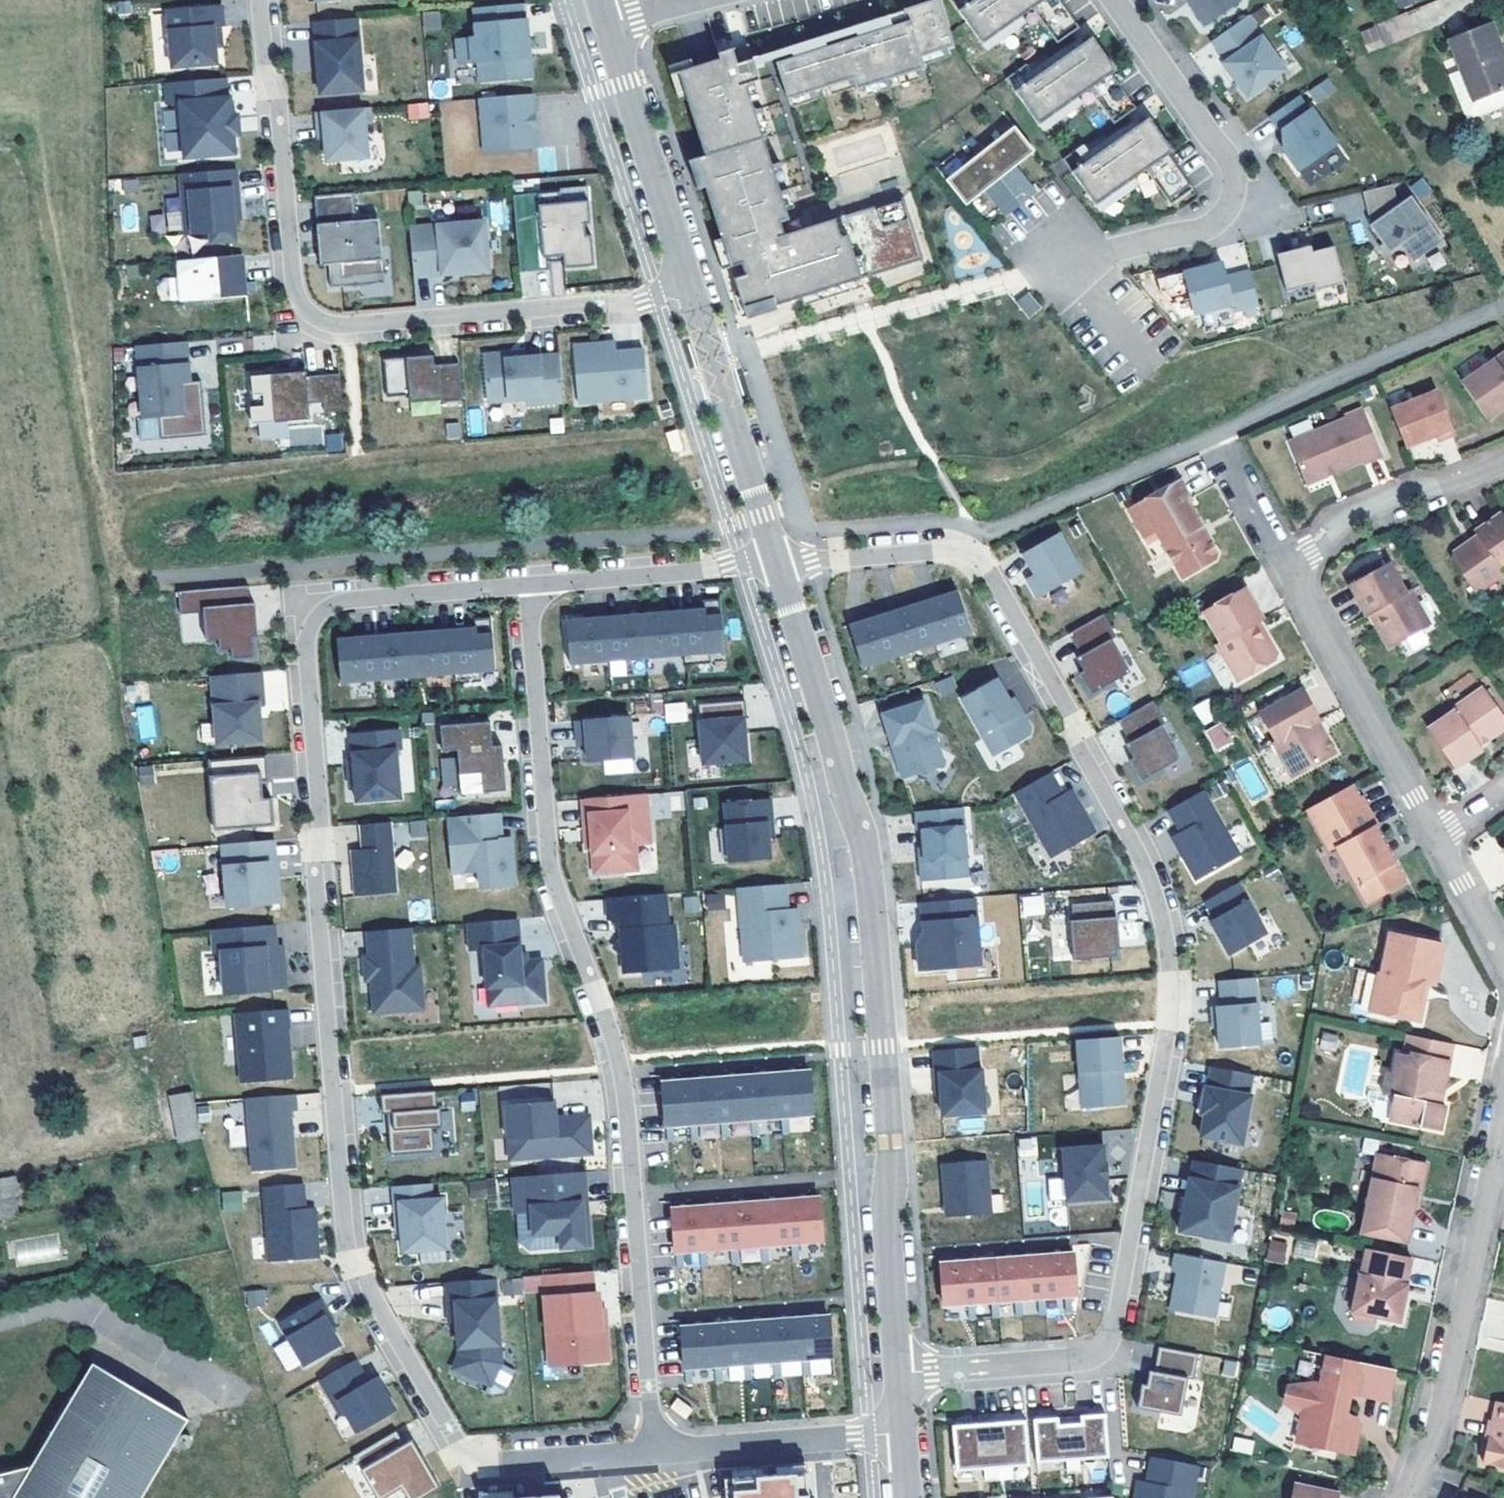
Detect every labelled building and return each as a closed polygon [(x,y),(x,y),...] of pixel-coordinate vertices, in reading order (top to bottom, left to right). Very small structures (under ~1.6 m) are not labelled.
[(776,63),(787,100),(790,100),(809,94),(812,102),(816,100),(814,92),(829,88),(849,82),(851,90),(855,88),(856,92),(869,87),(888,82),(891,89),(895,88),(893,81),(898,79),(917,73),(920,80),(924,79),(922,72),(925,71),(924,66),(921,58),(943,52),(945,59),(950,58),(947,50),(955,48),(940,0),(939,0),(904,11),(908,23),(817,51),(815,47),(802,51),(803,55),(793,58),(776,63)] [(959,12),(976,0),(951,0),(959,12)] [(959,12),(983,46),(1017,22),(1022,28),(1027,24),(1022,18),(1034,10),(1058,44),(1080,29),(1060,0),(976,0),(959,12)] [(1205,25),(1242,0),(1187,0),(1205,25)] [(525,3),(474,8),(477,37),(457,38),(459,64),(479,62),(480,82),(532,78),(530,57),(527,57),(526,34),(528,34),(525,3)] [(222,7),(167,11),(172,67),(217,64),(216,46),(214,27),(220,26),(224,26),(222,7)] [(904,11),(753,58),(755,65),(792,54),(793,58),(803,55),(802,51),(815,47),(817,51),(908,23),(904,11)] [(423,14),(425,29),(440,27),(438,12),(423,14)] [(1412,36),(1405,14),(1378,24),(1391,43),(1412,36)] [(1246,16),(1211,41),(1226,61),(1223,63),(1247,96),(1284,69),(1246,16)] [(357,18),(314,22),(318,59),(323,58),(324,71),(319,71),(321,93),(363,89),(357,18)] [(1017,22),(983,46),(988,52),(1022,28),(1017,22)] [(1451,39),(1475,101),(1503,89),(1503,57),(1489,23),(1451,39)] [(1082,45),(1016,92),(1040,126),(1074,102),(1078,109),(1084,105),(1079,98),(1090,90),(1115,125),(1137,109),(1112,75),(1117,71),(1093,38),(1082,45)] [(1020,70),(1007,80),(1016,92),(1082,45),(1078,39),(1032,72),(1032,73),(1025,77),(1020,70)] [(719,58),(678,71),(704,155),(696,157),(730,267),(741,263),(745,274),(763,268),(772,298),(774,306),(852,282),(923,260),(904,198),(784,235),(780,222),(756,144),(765,141),(756,113),(764,111),(762,107),(754,109),(747,87),(755,84),(754,81),(759,80),(755,65),(753,58),(748,43),(717,52),(719,58)] [(943,52),(921,58),(924,66),(945,59),(943,52)] [(1027,65),(1020,70),(1025,77),(1032,73),(1032,72),(1027,65)] [(917,73),(898,79),(900,86),(920,80),(917,73)] [(1307,90),(1316,104),(1337,91),(1328,77),(1307,90)] [(225,78),(166,83),(168,104),(180,103),(185,157),(235,153),(233,135),(232,116),(230,97),(227,98),(225,78)] [(849,82),(829,88),(832,96),(851,90),(849,82)] [(888,82),(869,87),(872,95),(891,89),(888,82)] [(1475,101),(1478,107),(1503,97),(1503,89),(1475,101)] [(479,98),(483,152),(537,147),(535,129),(531,129),(529,112),(534,112),(532,93),(479,98)] [(809,94),(790,100),(793,107),(812,102),(809,94)] [(1298,95),(1269,116),(1280,131),(1283,129),(1293,143),(1284,149),(1299,170),(1337,144),(1312,108),(1309,110),(1298,95)] [(428,102),(409,104),(410,118),(429,117),(428,102)] [(1074,102),(1040,126),(1044,133),(1078,109),(1074,102)] [(370,107),(316,111),(318,129),(324,128),(325,138),(327,160),(367,157),(364,122),(371,121),(370,107)] [(1139,126),(1072,173),(1096,207),(1130,183),(1135,189),(1140,185),(1136,179),(1147,171),(1171,205),(1194,190),(1169,155),(1173,152),(1149,118),(1139,126)] [(1077,151),(1063,160),(1072,173),(1139,126),(1135,120),(1088,153),(1089,153),(1082,158),(1077,151)] [(1014,125),(946,179),(966,204),(984,190),(1016,164),(1034,150),(1014,125)] [(765,141),(756,144),(780,222),(789,220),(781,196),(780,191),(773,169),(772,164),(765,141)] [(1083,146),(1077,151),(1082,158),(1089,153),(1088,153),(1083,146)] [(1016,164),(984,190),(1005,217),(1038,191),(1016,164)] [(236,169),(180,174),(185,234),(210,232),(211,242),(236,240),(234,219),(240,218),(236,169)] [(1130,183),(1096,207),(1101,213),(1135,189),(1130,183)] [(1392,183),(1365,190),(1369,205),(1396,199),(1392,183)] [(560,192),(513,196),(519,271),(548,269),(547,257),(563,255),(565,268),(594,265),(591,236),(579,237),(578,224),(590,223),(588,201),(561,204),(560,192)] [(352,193),(323,196),(329,265),(332,289),(358,287),(357,283),(378,281),(372,220),(371,214),(354,215),(352,193)] [(1360,193),(1337,198),(1342,220),(1365,215),(1360,193)] [(1400,245),(1412,262),(1443,241),(1411,195),(1397,205),(1396,199),(1369,205),(1373,222),(1369,225),(1383,244),(1394,236),(1400,245)] [(323,196),(315,197),(321,265),(329,265),(323,196)] [(150,233),(165,232),(164,213),(149,214),(150,233)] [(378,281),(357,283),(358,287),(386,284),(380,220),(372,220),(378,281)] [(485,221),(410,227),(414,276),(443,274),(443,270),(465,268),(466,272),(489,270),(485,221)] [(1394,236),(1383,244),(1389,253),(1400,245),(1394,236)] [(1295,254),(1279,258),(1287,291),(1314,284),(1316,290),(1344,283),(1334,245),(1313,251),(1304,253),(1302,247),(1294,249),(1295,254)] [(1311,245),(1302,247),(1304,253),(1313,251),(1311,245)] [(1294,249),(1277,253),(1279,258),(1295,254),(1294,249)] [(234,256),(176,260),(179,301),(247,296),(245,269),(235,270),(234,256)] [(551,261),(553,294),(563,293),(561,261),(551,261)] [(1184,272),(1194,313),(1231,304),(1233,311),(1259,305),(1251,271),(1226,277),(1224,266),(1206,270),(1205,266),(1184,272)] [(745,274),(733,277),(743,307),(772,298),(763,268),(745,274)] [(1030,290),(1019,299),(1031,315),(1043,305),(1030,290)] [(189,381),(185,340),(131,345),(139,441),(204,436),(199,380),(189,381)] [(604,343),(573,345),(578,403),(648,397),(644,349),(616,352),(616,346),(604,347),(604,343)] [(511,352),(484,355),(488,401),(525,398),(525,405),(563,401),(559,354),(525,357),(512,358),(511,352)] [(442,402),(462,400),(459,363),(434,365),(433,355),(383,360),(387,397),(410,395),(441,392),(441,400),(442,402)] [(1463,384),(1489,420),(1503,410),(1503,355),(1463,384)] [(305,366),(270,370),(270,372),(270,375),(306,372),(305,366)] [(325,412),(343,410),(340,374),(306,377),(306,372),(270,375),(270,372),(248,374),(253,424),(310,419),(309,403),(324,402),(325,412)] [(1438,391),(1391,410),(1406,447),(1436,435),(1438,440),(1455,434),(1438,391)] [(410,395),(410,402),(441,400),(441,392),(410,395)] [(469,435),(481,435),(480,408),(467,409),(469,435)] [(1346,418),(1289,441),(1306,483),(1326,475),(1326,472),(1334,469),(1335,471),(1363,460),(1364,463),(1381,456),(1362,409),(1345,416),(1346,418)] [(676,430),(666,433),(671,451),(682,448),(676,430)] [(341,434),(328,436),(329,451),(342,450),(341,434)] [(1181,479),(1129,507),(1145,536),(1157,529),(1183,576),(1215,559),(1217,552),(1211,541),(1205,539),(1198,527),(1202,525),(1188,499),(1191,498),(1181,479)] [(1476,593),(1503,573),(1503,571),(1502,568),(1503,566),(1503,515),(1502,512),(1475,531),(1480,539),(1468,547),(1463,546),(1454,553),(1452,560),(1476,593)] [(1202,525),(1198,527),(1205,539),(1211,541),(1202,525)] [(1060,533),(1023,554),(1035,575),(1027,579),(1037,597),(1082,571),(1060,533)] [(1380,623),(1376,625),(1389,647),(1429,625),(1410,590),(1406,593),(1389,563),(1349,584),(1367,615),(1370,614),(1373,612),(1380,623)] [(249,586),(178,592),(180,614),(203,612),(206,640),(219,639),(220,650),(231,649),(232,659),(254,657),(253,637),(252,627),(257,626),(255,603),(250,604),(249,586)] [(1245,588),(1203,611),(1221,642),(1216,644),(1237,681),(1274,661),(1276,654),(1266,635),(1262,637),(1255,624),(1258,622),(1263,619),(1245,588)] [(958,590),(849,624),(862,667),(971,632),(958,590)] [(703,608),(566,620),(570,664),(685,654),(685,664),(710,662),(709,653),(724,651),(720,598),(702,599),(703,608)] [(1370,614),(1376,625),(1380,623),(1373,612),(1370,614)] [(1079,673),(1091,694),(1130,672),(1111,639),(1116,636),(1103,613),(1068,633),(1081,655),(1076,658),(1084,670),(1079,673)] [(474,627),(337,639),(341,683),(456,673),(456,683),(481,681),(480,672),(495,670),(491,617),(473,618),(474,627)] [(1258,622),(1255,624),(1262,637),(1266,635),(1258,622)] [(1203,660),(1178,671),(1186,687),(1210,676),(1203,660)] [(285,669),(262,670),(265,712),(288,710),(285,669)] [(261,671),(213,675),(218,743),(261,739),(258,704),(263,704),(261,671)] [(951,677),(938,684),(943,695),(957,688),(951,677)] [(963,699),(994,755),(1028,735),(1030,728),(1023,716),(1016,714),(1009,702),(997,680),(963,699)] [(1427,729),(1454,768),(1481,749),(1477,743),(1488,735),(1489,737),(1503,727),(1503,725),(1503,719),(1482,687),(1452,709),(1453,711),(1427,729)] [(1302,689),(1260,713),(1276,742),(1274,743),(1292,776),(1334,753),(1324,735),(1319,733),(1313,723),(1316,721),(1319,720),(1302,689)] [(1016,714),(1023,716),(1014,699),(1009,702),(1016,714)] [(699,704),(705,764),(748,760),(746,732),(741,733),(740,719),(747,718),(745,700),(699,704)] [(924,700),(887,712),(900,755),(897,761),(903,777),(944,764),(924,700)] [(1153,700),(1118,720),(1130,742),(1126,744),(1133,757),(1129,760),(1141,780),(1179,759),(1161,726),(1166,723),(1153,700)] [(1208,700),(1195,708),(1203,723),(1217,716),(1208,700)] [(665,702),(666,721),(687,721),(687,701),(665,702)] [(153,705),(135,706),(137,738),(155,737),(153,705)] [(887,712),(883,713),(897,761),(900,755),(887,712)] [(630,716),(576,720),(577,737),(586,736),(587,745),(588,760),(633,757),(630,716)] [(748,732),(747,718),(740,719),(741,733),(746,732),(748,732)] [(457,750),(461,794),(506,790),(502,746),(492,746),(490,721),(441,725),(443,751),(457,750)] [(1316,721),(1313,723),(1319,733),(1324,735),(1316,721)] [(1218,725),(1207,731),(1217,749),(1228,743),(1218,725)] [(401,729),(351,733),(353,758),(354,765),(348,766),(349,785),(355,785),(357,801),(401,798),(397,750),(402,749),(401,729)] [(586,736),(577,737),(578,745),(587,745),(586,736)] [(266,755),(216,759),(218,775),(213,775),(215,803),(226,802),(228,828),(274,824),(272,797),(258,798),(257,782),(269,781),(266,755)] [(215,829),(228,828),(226,802),(215,803),(213,775),(218,775),(216,759),(209,760),(215,829)] [(632,771),(632,759),(603,761),(603,772),(632,771)] [(137,767),(139,786),(154,784),(152,766),(137,767)] [(1050,772),(1015,791),(1052,857),(1095,832),(1071,789),(1062,794),(1050,772)] [(1354,783),(1325,799),(1334,817),(1317,827),(1330,850),(1336,847),(1367,903),(1408,881),(1354,783)] [(1202,790),(1168,809),(1181,831),(1176,834),(1187,852),(1183,855),(1197,880),(1238,856),(1224,832),(1226,831),(1202,790)] [(647,794),(582,799),(585,828),(590,828),(592,847),(594,873),(638,870),(636,843),(651,842),(647,794)] [(724,802),(730,861),(770,858),(768,836),(766,821),(772,820),(770,798),(724,802)] [(1325,799),(1307,809),(1317,827),(1334,817),(1325,799)] [(963,806),(915,811),(917,829),(921,829),(923,846),(924,860),(919,860),(921,880),(969,876),(963,806)] [(498,813),(448,817),(453,873),(479,871),(480,887),(514,884),(510,838),(500,839),(498,813)] [(425,820),(411,821),(412,835),(426,834),(425,820)] [(392,821),(360,824),(362,849),(351,850),(355,896),(398,892),(392,821)] [(272,840),(222,844),(228,907),(280,903),(277,878),(275,878),(270,878),(269,862),(274,862),(272,840)] [(1229,953),(1266,933),(1237,882),(1205,900),(1215,918),(1222,932),(1218,934),(1229,953)] [(786,883),(739,887),(745,962),(802,957),(800,929),(795,929),(793,908),(788,908),(786,883)] [(721,892),(705,894),(707,910),(723,908),(721,892)] [(665,893),(607,898),(608,919),(620,918),(621,939),(615,947),(623,954),(624,972),(671,968),(669,945),(676,944),(674,925),(668,926),(665,893)] [(1041,896),(1024,898),(1025,913),(1043,912),(1041,896)] [(975,897),(922,902),(925,931),(930,931),(931,941),(918,942),(921,970),(948,967),(947,964),(956,964),(956,967),(980,964),(975,897)] [(1114,900),(1071,904),(1073,920),(1070,920),(1074,959),(1117,955),(1115,938),(1117,937),(1114,900)] [(517,918),(468,922),(471,949),(484,948),(489,1005),(545,1001),(542,959),(527,961),(521,961),(520,954),(517,918)] [(1211,920),(1218,934),(1222,932),(1215,918),(1211,920)] [(274,924),(212,930),(214,952),(221,951),(225,994),(282,989),(281,974),(286,973),(283,945),(276,946),(274,924)] [(411,927),(368,931),(370,956),(364,956),(366,980),(372,980),(376,979),(377,991),(373,992),(374,1012),(424,1008),(420,965),(414,966),(411,927)] [(1434,985),(1443,943),(1390,932),(1382,973),(1379,972),(1371,1011),(1419,1021),(1424,998),(1419,997),(1422,982),(1427,983),(1434,985)] [(676,944),(669,945),(671,968),(678,968),(676,944)] [(1254,977),(1220,980),(1222,1005),(1217,1005),(1221,1047),(1260,1043),(1254,977)] [(1427,983),(1422,982),(1419,997),(1424,998),(1427,983)] [(288,1009),(236,1013),(241,1083),(291,1079),(289,1044),(282,1045),(281,1028),(287,1028),(290,1027),(288,1009)] [(287,1028),(281,1028),(282,1045),(289,1044),(287,1028)] [(1342,1037),(1329,1034),(1326,1048),(1339,1051),(1342,1037)] [(1408,1034),(1404,1054),(1410,1055),(1414,1035),(1408,1034)] [(1119,1035),(1078,1039),(1083,1107),(1125,1104),(1123,1078),(1118,1079),(1117,1069),(1122,1068),(1119,1035)] [(1444,1089),(1453,1044),(1414,1035),(1410,1055),(1404,1054),(1397,1052),(1393,1072),(1387,1071),(1383,1093),(1394,1095),(1389,1119),(1421,1126),(1422,1121),(1442,1125),(1446,1105),(1441,1104),(1436,1103),(1438,1093),(1444,1089)] [(977,1046),(934,1050),(936,1074),(940,1074),(941,1096),(943,1115),(985,1112),(982,1069),(979,1069),(977,1046)] [(201,1136),(186,1048),(179,1049),(162,1052),(169,1094),(177,1092),(184,1139),(201,1136)] [(1252,1074),(1212,1066),(1208,1087),(1206,1087),(1201,1113),(1205,1113),(1201,1136),(1242,1143),(1251,1095),(1249,1094),(1252,1074)] [(810,1069),(663,1081),(667,1141),(675,1141),(674,1125),(690,1124),(691,1140),(699,1139),(697,1123),(720,1121),(722,1137),(729,1137),(728,1121),(751,1119),(752,1135),(760,1134),(759,1119),(781,1117),(782,1132),(790,1132),(788,1116),(814,1114),(810,1069)] [(436,1090),(381,1095),(383,1113),(388,1113),(393,1113),(394,1129),(389,1129),(391,1154),(435,1151),(433,1126),(431,1110),(438,1109),(436,1090)] [(184,1139),(177,1092),(169,1094),(177,1141),(184,1139)] [(247,1098),(253,1171),(296,1168),(291,1111),(297,1110),(296,1094),(247,1098)] [(564,1123),(555,1119),(554,1101),(506,1105),(508,1140),(518,1139),(520,1158),(592,1153),(589,1121),(564,1123)] [(438,1109),(431,1110),(433,1126),(442,1126),(441,1109),(438,1109)] [(1422,1121),(1421,1126),(1441,1130),(1442,1125),(1422,1121)] [(230,1146),(246,1146),(245,1126),(229,1126),(230,1146)] [(1036,1137),(1018,1139),(1019,1156),(1037,1155),(1036,1137)] [(518,1139),(508,1140),(510,1159),(520,1158),(518,1139)] [(1103,1145),(1063,1148),(1067,1199),(1107,1196),(1106,1179),(1108,1179),(1107,1162),(1105,1162),(1103,1145)] [(1421,1187),(1426,1163),(1376,1153),(1361,1232),(1406,1241),(1413,1204),(1416,1186),(1421,1187)] [(943,1163),(947,1217),(992,1213),(988,1159),(943,1163)] [(1189,1177),(1179,1230),(1228,1240),(1242,1168),(1194,1159),(1191,1177),(1189,1177)] [(584,1171),(513,1177),(515,1212),(531,1211),(533,1235),(560,1233),(566,1232),(567,1247),(590,1245),(588,1216),(583,1216),(582,1202),(587,1201),(584,1171)] [(0,1215),(0,1285),(192,1251),(180,1183),(0,1215)] [(303,1183),(264,1186),(268,1234),(270,1233),(272,1261),(319,1257),(317,1229),(312,1229),(310,1207),(305,1208),(303,1183)] [(431,1183),(394,1186),(397,1226),(401,1225),(402,1232),(403,1251),(446,1248),(442,1198),(432,1199),(431,1183)] [(225,1211),(243,1210),(242,1191),(223,1192),(225,1211)] [(820,1196),(673,1208),(677,1268),(685,1267),(683,1251),(700,1250),(701,1266),(708,1265),(707,1249),(730,1248),(731,1264),(739,1263),(737,1247),(761,1245),(762,1261),(769,1261),(768,1245),(791,1243),(792,1259),(799,1258),(798,1242),(823,1241),(820,1196)] [(1293,1255),(1315,1261),(1320,1243),(1298,1236),(1293,1255)] [(1286,1245),(1270,1241),(1266,1259),(1283,1262),(1286,1245)] [(1411,1257),(1366,1248),(1360,1275),(1359,1274),(1351,1311),(1356,1318),(1368,1321),(1375,1316),(1399,1321),(1403,1302),(1400,1297),(1403,1284),(1405,1284),(1411,1257)] [(955,1261),(942,1262),(945,1305),(1077,1295),(1074,1252),(1057,1253),(1027,1255),(1005,1257),(981,1259),(955,1261)] [(1225,1262),(1176,1253),(1173,1271),(1178,1272),(1175,1287),(1180,1287),(1176,1310),(1215,1317),(1225,1262)] [(592,1271),(523,1276),(524,1291),(544,1289),(549,1349),(561,1348),(563,1364),(609,1360),(607,1328),(602,1328),(600,1307),(595,1308),(594,1292),(592,1271)] [(485,1382),(498,1350),(492,1278),(447,1282),(449,1303),(456,1302),(458,1322),(459,1341),(449,1367),(485,1382)] [(264,1287),(244,1293),(248,1307),(267,1301),(264,1287)] [(305,1366),(340,1345),(330,1329),(323,1316),(327,1314),(319,1299),(279,1322),(305,1366)] [(1042,1315),(1062,1313),(1061,1300),(1041,1302),(1042,1315)] [(456,1302),(449,1303),(450,1323),(458,1322),(456,1302)] [(335,1326),(327,1314),(323,1316),(330,1329),(335,1326)] [(829,1314),(682,1326),(686,1383),(694,1383),(692,1367),(715,1365),(716,1381),(724,1380),(722,1365),(744,1363),(745,1379),(753,1378),(751,1362),(773,1361),(774,1377),(782,1376),(781,1360),(802,1358),(804,1374),(811,1374),(810,1358),(832,1356),(829,1314)] [(1160,1347),(1155,1372),(1186,1378),(1191,1379),(1195,1354),(1160,1347)] [(561,1348),(549,1349),(550,1365),(563,1364),(561,1348)] [(1393,1368),(1327,1354),(1320,1384),(1314,1382),(1289,1386),(1286,1401),(1303,1414),(1298,1441),(1317,1445),(1315,1451),(1333,1455),(1334,1449),(1353,1453),(1359,1423),(1356,1418),(1346,1416),(1351,1391),(1387,1399),(1393,1368)] [(189,1415),(92,1359),(33,1462),(0,1471),(0,1497),(140,1497),(189,1415)] [(355,1360),(320,1380),(342,1416),(347,1413),(358,1432),(396,1410),(384,1389),(379,1391),(372,1379),(368,1381),(355,1360)] [(1141,1386),(1138,1407),(1179,1414),(1186,1378),(1155,1372),(1150,1371),(1147,1387),(1141,1386)] [(679,1397),(672,1406),(687,1417),(694,1409),(679,1397)] [(1488,1437),(1492,1438),(1500,1401),(1496,1400),(1491,1420),(1488,1419),(1485,1436),(1488,1437)] [(1500,1401),(1492,1438),(1488,1437),(1482,1462),(1503,1466),(1503,1402),(1500,1401)] [(1051,1418),(1034,1419),(1037,1462),(1067,1460),(1068,1473),(1081,1472),(1080,1459),(1110,1457),(1106,1413),(1093,1414),(1051,1418)] [(971,1425),(953,1426),(957,1471),(984,1469),(985,1482),(999,1481),(998,1468),(1030,1465),(1026,1420),(1005,1422),(971,1425)] [(357,1454),(365,1466),(361,1469),(378,1497),(383,1497),(402,1487),(408,1497),(420,1497),(440,1486),(423,1456),(415,1461),(404,1444),(397,1431),(357,1454)] [(1234,1436),(1231,1450),(1251,1454),(1254,1440),(1234,1436)] [(415,1461),(423,1456),(413,1439),(404,1444),(415,1461)] [(1135,1497),(1192,1497),(1198,1467),(1149,1457),(1144,1480),(1138,1479),(1135,1497)] [(732,1477),(734,1497),(753,1497),(809,1494),(807,1472),(732,1477)] [(1338,1492),(1293,1483),(1290,1497),(1337,1497),(1338,1492)]
